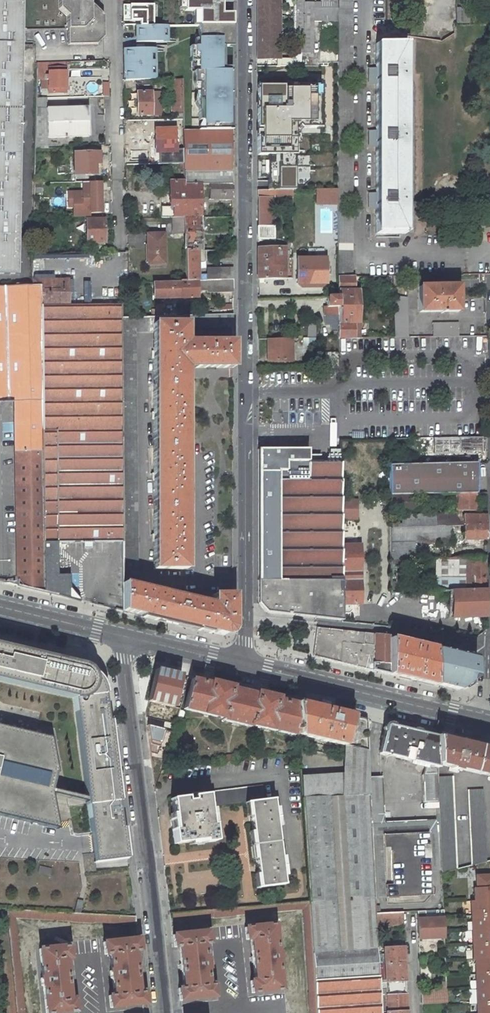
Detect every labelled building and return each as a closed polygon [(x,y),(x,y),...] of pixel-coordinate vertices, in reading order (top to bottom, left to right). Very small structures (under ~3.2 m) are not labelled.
[(23,47),(24,0),(0,0),(0,274),(19,274),(23,47)] [(59,9),(67,16),(67,29),(83,29),(90,4),(90,0),(59,0),(59,9)] [(232,23),(232,12),(220,12),(220,2),(232,2),(232,0),(182,0),(182,11),(197,11),(197,24),(232,23)] [(257,60),(277,59),(277,66),(292,66),(292,58),(280,58),(280,0),(257,0),(257,60)] [(320,4),(313,4),(313,3),(303,3),(303,0),(293,0),(292,53),(300,53),(312,53),(312,22),(337,22),(337,0),(320,0),(320,4)] [(337,67),(337,72),(352,72),(352,0),(337,0),(337,22),(337,67)] [(153,3),(122,4),(123,27),(153,26),(153,3)] [(96,45),(103,37),(103,15),(90,4),(83,29),(67,29),(67,45),(96,45)] [(456,8),(456,23),(469,23),(468,8),(456,8)] [(232,25),(198,25),(198,39),(195,39),(195,47),(189,47),(189,58),(195,58),(195,62),(198,62),(198,71),(194,71),(194,84),(198,84),(198,121),(203,121),(203,130),(232,130),(232,107),(228,107),(228,94),(232,94),(232,68),(224,68),(224,47),(232,47),(232,25)] [(137,26),(135,26),(136,43),(167,43),(167,26),(165,26),(152,26),(137,26)] [(374,206),(376,206),(376,233),(403,233),(403,44),(376,44),(376,68),(370,68),(370,73),(371,74),(374,74),(374,82),(376,82),(376,131),(369,131),(370,136),(371,137),(374,137),(374,144),(376,144),(376,193),(369,193),(369,197),(370,198),(371,199),(374,199),(374,206)] [(154,49),(123,50),(124,81),(137,81),(151,80),(155,80),(154,49)] [(65,93),(65,68),(49,68),(37,68),(36,80),(49,79),(49,85),(49,88),(49,93),(65,93)] [(320,75),(258,76),(257,144),(295,144),(294,118),(321,117),(320,75)] [(176,119),(182,119),(181,79),(171,80),(172,111),(176,111),(176,119)] [(352,136),(352,85),(337,85),(337,91),(337,136),(352,136)] [(137,115),(157,115),(157,92),(136,93),(137,101),(137,108),(137,115)] [(89,136),(88,107),(46,109),(46,98),(36,99),(34,148),(48,148),(47,138),(89,136)] [(156,153),(176,152),(175,129),(155,129),(156,153)] [(233,185),(232,130),(203,130),(199,130),(182,131),(183,154),(183,164),(183,169),(184,182),(184,184),(200,184),(209,184),(233,185)] [(257,183),(295,182),(295,145),(257,145),(257,183)] [(337,146),(327,146),(327,168),(337,168),(337,149),(337,146)] [(99,163),(99,147),(86,147),(86,153),(74,153),(74,182),(82,182),(95,182),(95,163),(99,163)] [(352,149),(337,149),(337,168),(337,190),(337,200),(351,200),(352,149)] [(183,164),(183,154),(176,155),(172,155),(172,157),(172,164),(180,164),(183,164)] [(83,213),(102,212),(102,210),(101,185),(101,182),(95,182),(82,182),(83,213)] [(184,218),(200,218),(200,184),(184,184),(184,182),(169,182),(170,218),(173,218),(184,218)] [(279,190),(257,189),(257,197),(273,197),(273,198),(286,198),(286,204),(292,204),(292,190),(279,190)] [(317,204),(337,204),(337,200),(337,190),(317,190),(317,204)] [(273,197),(257,197),(257,226),(274,226),(273,206),(273,205),(273,198),(273,197)] [(351,212),(337,212),(337,276),(351,276),(351,212)] [(91,250),(104,250),(104,219),(94,219),(94,217),(87,217),(87,242),(91,242),(91,250)] [(173,233),(184,233),(184,218),(173,218),(173,233)] [(185,250),(201,250),(200,218),(184,218),(184,233),(185,250)] [(274,226),(257,226),(257,238),(274,238),(274,226)] [(164,234),(147,234),(148,264),(165,264),(164,234)] [(285,278),(285,247),(257,248),(258,279),(285,278)] [(205,250),(201,250),(185,250),(185,281),(198,281),(197,261),(206,261),(205,250)] [(31,280),(45,280),(44,254),(36,254),(31,254),(31,280)] [(296,259),(297,283),(326,283),(325,258),(296,259)] [(233,280),(233,269),(208,269),(208,281),(233,280)] [(351,276),(337,276),(338,297),(326,297),(326,306),(324,306),(324,315),(325,315),(325,323),(338,322),(338,338),(350,338),(350,323),(355,323),(355,291),(354,291),(354,286),(354,276),(351,276)] [(91,542),(123,542),(121,317),(121,305),(68,306),(68,280),(45,280),(31,280),(31,285),(41,285),(43,451),(44,592),(70,598),(70,575),(57,575),(57,542),(83,542),(91,542)] [(198,281),(185,281),(179,282),(180,298),(197,297),(197,291),(207,290),(207,292),(233,292),(233,280),(208,281),(198,281)] [(180,298),(179,282),(153,282),(154,299),(180,298)] [(43,451),(41,285),(31,285),(0,286),(0,402),(14,402),(15,451),(43,451)] [(419,287),(419,312),(440,312),(440,313),(442,313),(443,313),(443,312),(458,312),(458,286),(419,287)] [(407,297),(393,296),(394,337),(408,337),(407,297)] [(152,316),(162,316),(162,305),(156,305),(156,310),(152,310),(152,316)] [(124,575),(138,574),(135,332),(153,330),(163,330),(183,327),(233,326),(233,315),(162,316),(152,316),(121,317),(123,542),(124,575)] [(458,337),(458,323),(432,323),(433,337),(458,337)] [(307,337),(315,337),(316,324),(307,324),(307,337)] [(183,327),(163,330),(153,330),(153,347),(171,344),(183,343),(183,327)] [(269,338),(269,361),(291,360),(291,338),(269,338)] [(174,401),(183,401),(183,364),(189,364),(195,364),(195,368),(233,368),(233,342),(195,342),(195,345),(183,345),(183,343),(171,344),(153,347),(154,569),(184,569),(184,552),(174,552),(174,551),(173,551),(173,533),(169,533),(169,528),(173,528),(173,524),(174,524),(174,523),(184,523),(183,491),(174,491),(174,490),(173,490),(173,472),(169,472),(169,467),(173,467),(173,463),(174,463),(174,462),(183,462),(183,430),(174,430),(174,429),(173,429),(173,411),(169,411),(169,406),(173,406),(173,402),(174,402),(174,401)] [(174,430),(183,430),(183,401),(174,401),(174,402),(173,402),(173,406),(169,406),(169,411),(173,411),(173,429),(174,429),(174,430)] [(459,437),(459,450),(482,450),(482,437),(459,437)] [(258,462),(257,462),(257,604),(266,612),(311,617),(309,462),(309,449),(307,449),(258,449),(258,462)] [(17,586),(44,592),(43,451),(15,451),(17,586)] [(343,461),(309,462),(311,617),(345,622),(345,606),(344,542),(344,523),(344,499),(343,461)] [(174,491),(183,491),(183,462),(174,462),(174,463),(173,463),(173,467),(169,467),(169,472),(173,472),(173,490),(174,490),(174,491)] [(396,465),(389,465),(389,495),(390,495),(417,495),(456,494),(476,493),(477,493),(477,463),(396,465)] [(477,511),(476,493),(456,494),(456,511),(477,511)] [(417,495),(390,495),(390,510),(417,510),(417,495)] [(358,498),(344,499),(344,523),(359,520),(358,498)] [(454,514),(390,515),(390,528),(451,526),(461,526),(463,526),(487,525),(487,515),(487,510),(483,510),(483,515),(463,515),(463,520),(456,520),(454,514)] [(174,552),(184,552),(184,523),(174,523),(174,524),(173,524),(173,528),(169,528),(169,533),(173,533),(173,551),(174,551),(174,552)] [(463,526),(461,526),(461,530),(463,530),(463,540),(487,539),(487,525),(463,526)] [(390,528),(390,536),(390,543),(414,542),(451,541),(451,526),(390,528)] [(363,542),(344,542),(345,606),(363,606),(363,542)] [(414,547),(391,548),(391,558),(406,558),(415,558),(414,547)] [(436,579),(431,579),(430,591),(450,590),(486,589),(487,556),(474,556),(436,557),(436,579)] [(391,592),(405,592),(406,558),(391,558),(391,592)] [(213,594),(213,605),(124,584),(122,583),(123,611),(143,615),(224,634),(233,627),(233,594),(213,594)] [(486,589),(450,590),(451,618),(486,617),(486,589)] [(316,628),(312,656),(332,661),(372,670),(390,674),(390,638),(390,636),(316,628)] [(413,641),(412,644),(390,638),(390,674),(435,685),(434,650),(434,649),(421,646),(421,643),(419,642),(418,645),(415,644),(415,641),(413,641)] [(73,697),(85,796),(86,802),(93,862),(127,858),(123,827),(121,828),(117,801),(120,800),(110,719),(107,719),(104,693),(107,693),(107,690),(105,685),(103,680),(99,675),(95,672),(92,669),(87,667),(83,665),(68,662),(0,646),(0,680),(73,697)] [(474,677),(474,660),(434,650),(435,685),(450,689),(458,690),(474,677)] [(168,672),(156,670),(148,701),(153,702),(152,705),(158,706),(159,704),(174,707),(181,676),(168,672)] [(251,724),(294,735),(295,735),(297,724),(296,705),(295,705),(277,700),(277,698),(257,694),(257,695),(230,689),(231,688),(211,683),(211,685),(190,680),(183,709),(222,718),(222,720),(250,726),(251,724)] [(353,716),(295,703),(295,705),(296,705),(297,724),(298,734),(346,745),(353,716)] [(366,719),(353,716),(346,745),(367,750),(366,724),(366,719)] [(57,829),(51,794),(52,789),(51,789),(55,772),(56,773),(51,734),(0,718),(0,815),(57,829)] [(386,726),(379,753),(425,764),(423,775),(422,775),(423,802),(439,802),(437,777),(437,763),(436,736),(387,724),(386,726)] [(436,736),(437,763),(451,767),(450,768),(457,770),(457,768),(488,776),(487,777),(489,778),(489,749),(436,736)] [(343,773),(342,796),(370,795),(369,779),(367,750),(346,745),(344,754),(343,773)] [(343,773),(301,776),(303,799),(342,796),(343,773)] [(452,776),(437,777),(439,802),(442,873),(456,869),(452,776)] [(380,778),(369,779),(370,795),(370,804),(381,804),(380,778)] [(263,785),(207,793),(207,795),(192,797),(193,801),(186,802),(186,797),(171,799),(175,829),(172,829),(174,844),(204,840),(204,843),(216,841),(213,824),(211,824),(209,807),(248,802),(259,888),(284,884),(282,870),(285,870),(284,862),(281,862),(276,821),(278,821),(277,813),(275,813),(273,799),(265,800),(263,785)] [(52,789),(51,794),(86,802),(85,796),(52,789)] [(468,790),(471,866),(486,862),(483,789),(468,790)] [(309,901),(314,980),(379,975),(378,965),(378,954),(377,948),(376,926),(375,913),(375,906),(375,898),(372,836),(370,804),(370,795),(342,796),(303,799),(309,901)] [(381,804),(370,804),(372,836),(427,833),(429,870),(438,870),(436,820),(382,823),(381,804)] [(427,833),(372,836),(375,898),(418,896),(430,883),(429,870),(427,833)] [(50,876),(51,868),(39,866),(38,874),(50,876)] [(476,876),(477,888),(474,888),(475,901),(471,901),(474,960),(476,960),(478,1012),(489,1012),(489,875),(476,876)] [(430,883),(418,896),(431,896),(430,883)] [(77,899),(73,913),(79,913),(82,901),(77,899)] [(303,909),(308,993),(309,1009),(310,1012),(317,1012),(314,980),(309,901),(170,913),(171,920),(214,917),(214,918),(235,916),(235,915),(303,909)] [(17,1012),(24,1012),(15,918),(72,921),(93,922),(136,924),(136,916),(79,913),(73,913),(6,909),(17,1012)] [(443,910),(417,911),(417,919),(418,939),(444,938),(443,910)] [(380,913),(375,913),(376,926),(402,924),(401,912),(380,913)] [(246,940),(250,939),(255,980),(251,981),(250,981),(251,993),(252,993),(280,990),(281,990),(278,961),(279,961),(278,954),(278,953),(277,953),(274,925),(273,924),(245,927),(245,928),(246,939),(246,940)] [(208,943),(207,932),(206,931),(174,935),(173,935),(175,947),(180,947),(184,988),(179,988),(179,989),(180,1000),(181,1001),(213,997),(212,985),(207,985),(205,969),(206,969),(207,968),(206,961),(205,961),(204,961),(203,944),(207,944),(208,943)] [(136,939),(104,942),(105,954),(110,954),(112,970),(111,970),(110,971),(111,978),(112,978),(113,978),(114,995),(110,995),(109,996),(111,1007),(111,1008),(143,1004),(144,1004),(143,992),(142,992),(137,993),(133,952),(136,951),(138,951),(137,939),(136,939)] [(69,1000),(65,959),(69,958),(68,946),(39,948),(39,949),(42,978),(41,978),(41,985),(42,986),(43,986),(46,1012),(62,1012),(75,1012),(75,1011),(74,1000),(73,999),(69,1000)] [(378,954),(378,965),(384,965),(404,964),(403,947),(384,948),(384,954),(378,954)] [(384,965),(378,965),(379,975),(381,1012),(386,1012),(406,1011),(405,981),(404,964),(384,965)] [(314,980),(317,1012),(381,1012),(379,975),(314,980)] [(446,989),(421,990),(421,1004),(447,1003),(446,989)]
